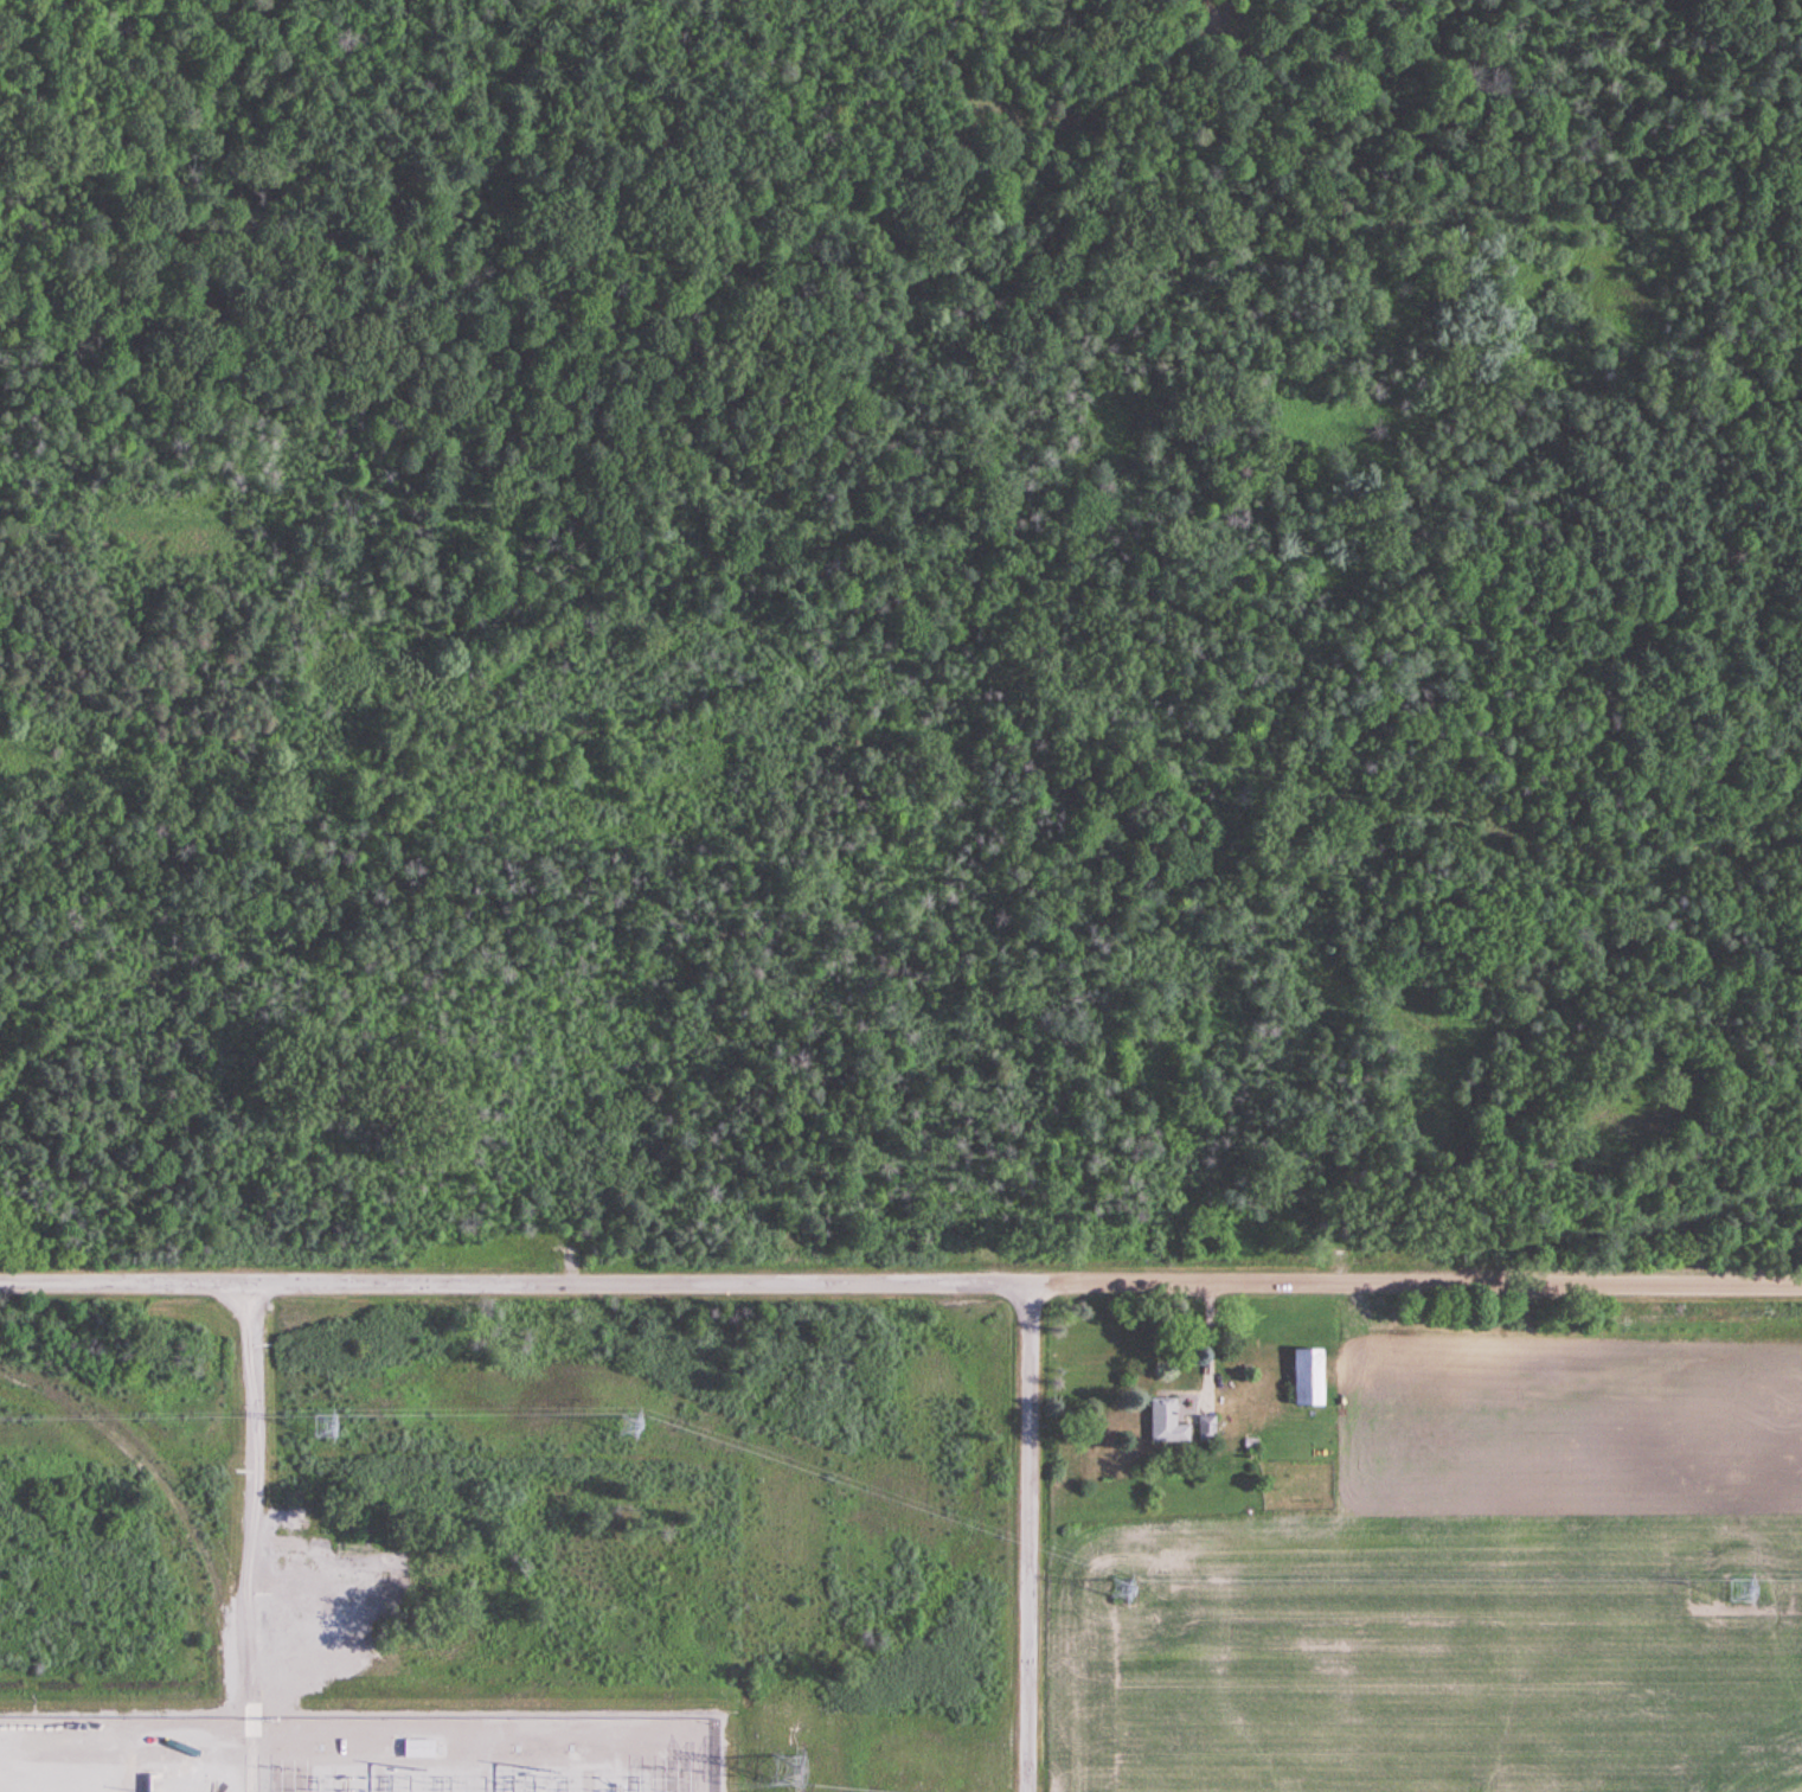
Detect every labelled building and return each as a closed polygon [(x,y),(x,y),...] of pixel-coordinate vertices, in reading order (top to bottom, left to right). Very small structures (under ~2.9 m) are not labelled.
[(1293,1350),(1293,1407),(1322,1407),(1322,1350),(1293,1350)] [(1150,1443),(1189,1443),(1189,1426),(1176,1426),(1176,1399),(1150,1399),(1150,1443)] [(1200,1439),(1216,1439),(1216,1418),(1200,1418),(1200,1439)] [(1731,1603),(1752,1603),(1752,1582),(1731,1582),(1731,1603)] [(404,1758),(404,1739),(434,1739),(432,1758),(404,1758)]
